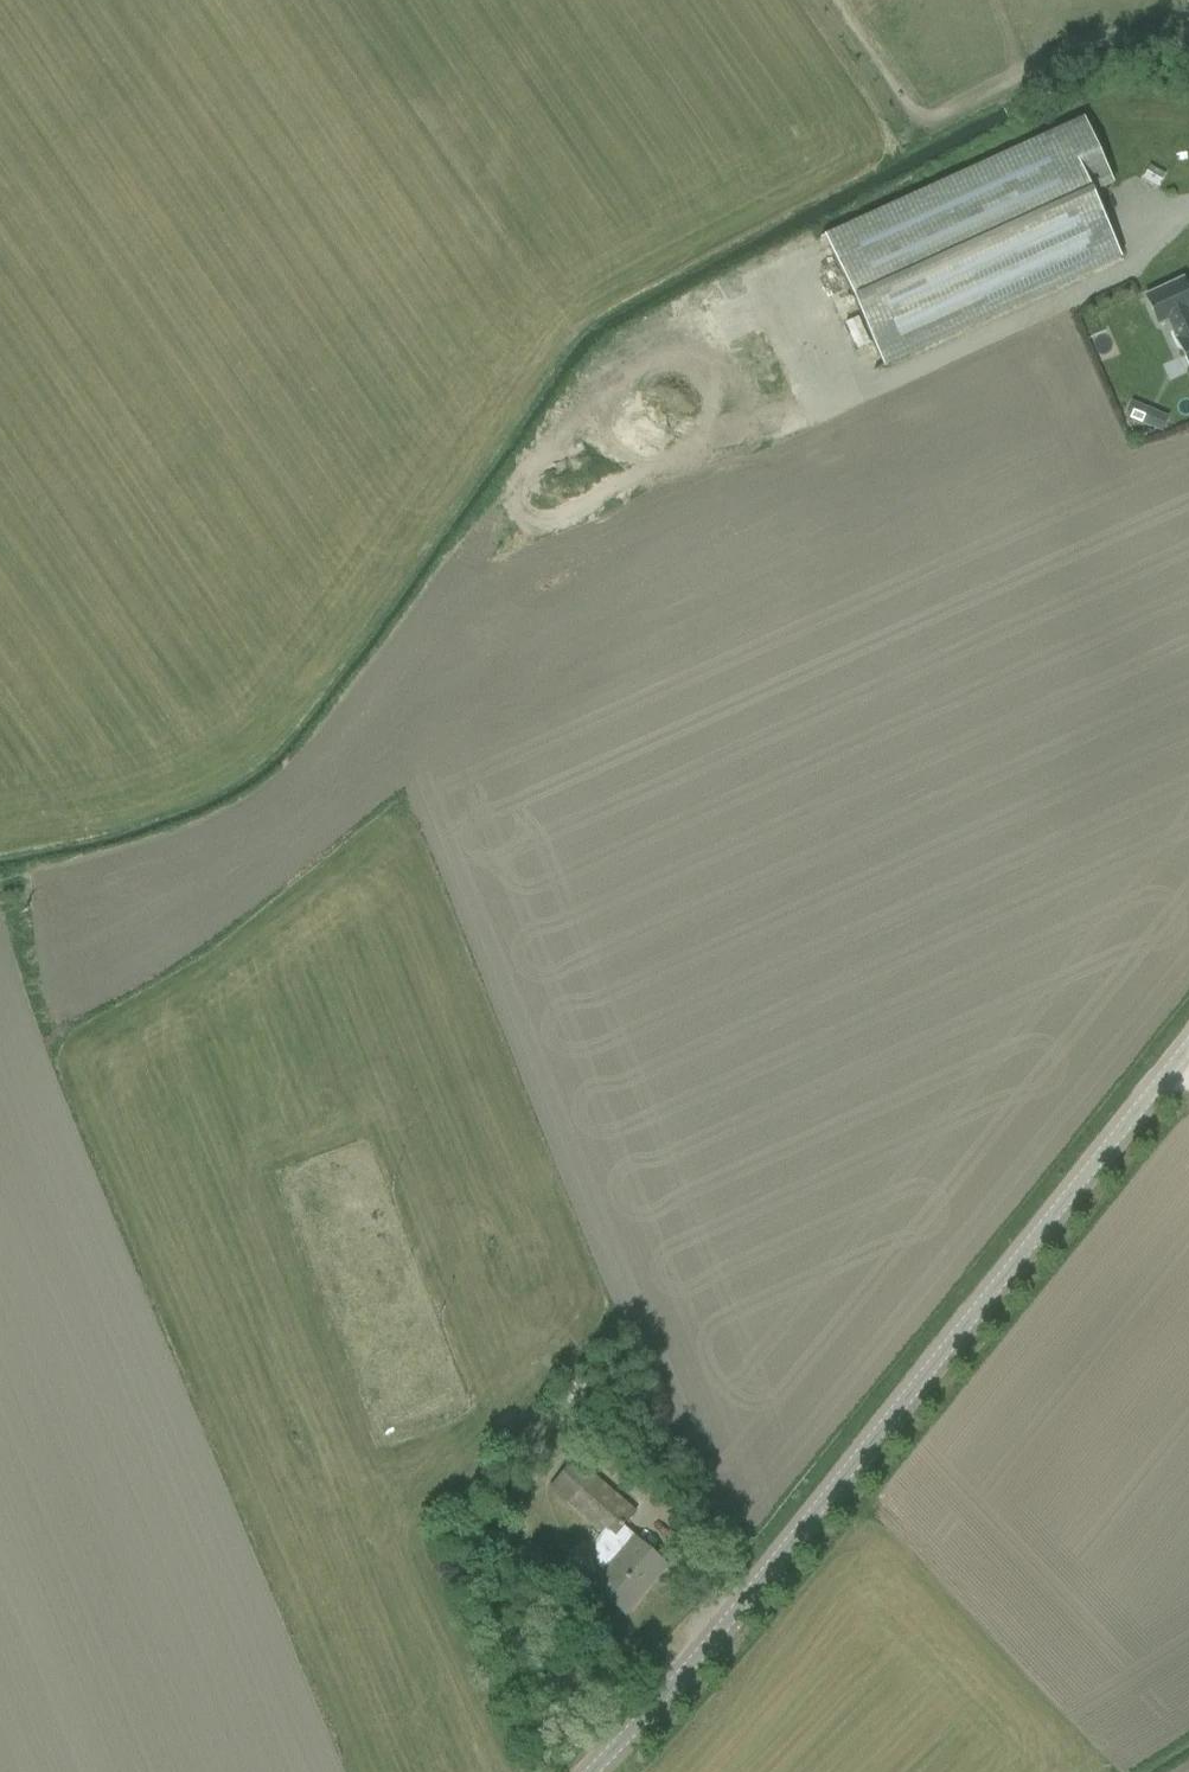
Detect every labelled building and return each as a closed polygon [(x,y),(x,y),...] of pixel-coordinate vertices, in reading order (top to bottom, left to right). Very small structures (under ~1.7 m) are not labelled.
[(1082,119),(823,236),(882,366),(1120,258),(1090,193),(1112,183),(1082,119)] [(1182,277),(1141,296),(1156,327),(1165,324),(1188,377),(1188,310),(1188,309),(1188,294),(1182,277)] [(1163,431),(1169,416),(1133,401),(1127,417),(1163,431)] [(633,1538),(620,1527),(634,1512),(573,1459),(547,1490),(563,1504),(599,1535),(596,1540),(594,1545),(593,1550),(593,1555),(595,1561),(597,1566),(600,1570),(604,1573),(592,1587),(623,1614),(635,1600),(631,1597),(638,1589),(642,1593),(665,1566),(633,1538)]
